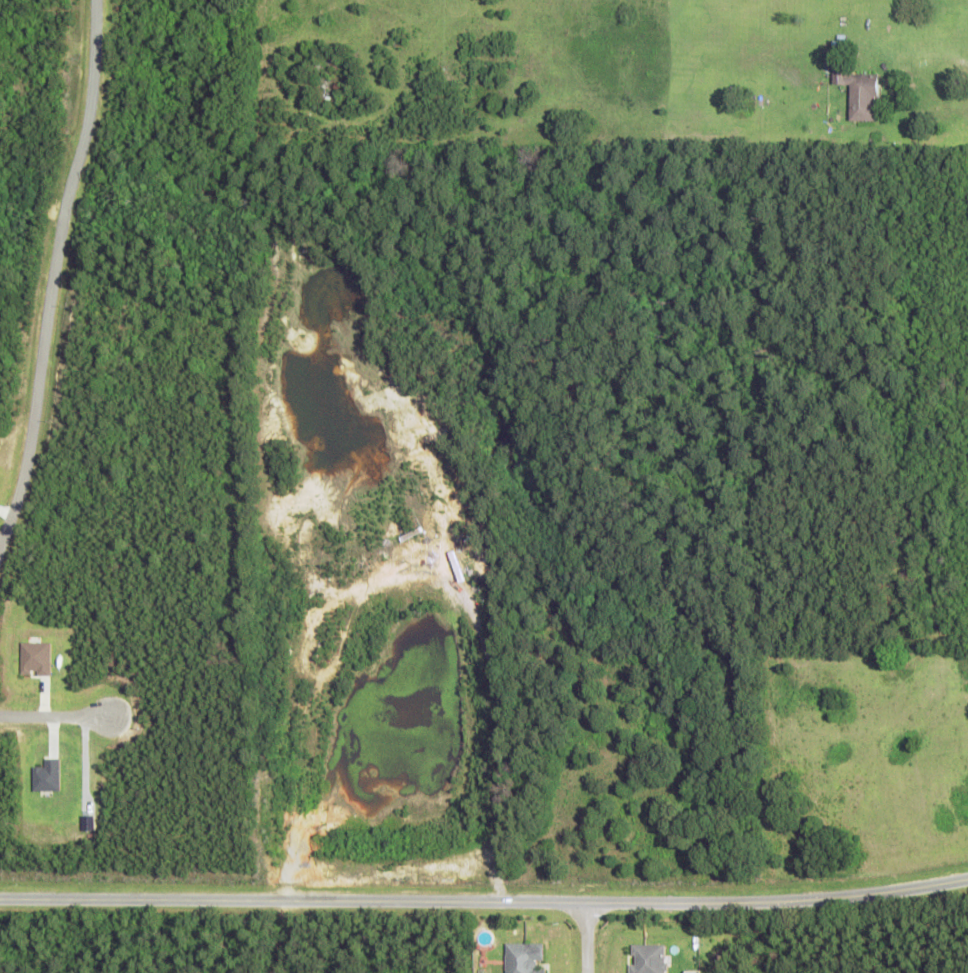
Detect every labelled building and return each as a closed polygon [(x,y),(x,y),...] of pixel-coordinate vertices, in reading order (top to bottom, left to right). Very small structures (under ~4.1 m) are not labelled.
[(847,73),(847,67),(831,66),(831,83),(849,83),(848,120),(875,120),(875,73),(847,73)] [(19,672),(36,672),(36,675),(50,675),(50,642),(19,642),(19,672)] [(32,766),(32,791),(59,790),(58,759),(43,760),(43,766),(32,766)] [(543,968),(535,969),(535,961),(542,961),(542,943),(504,943),(504,972),(543,972),(543,968)] [(665,944),(632,944),(631,964),(627,964),(627,972),(664,972),(665,944)]
